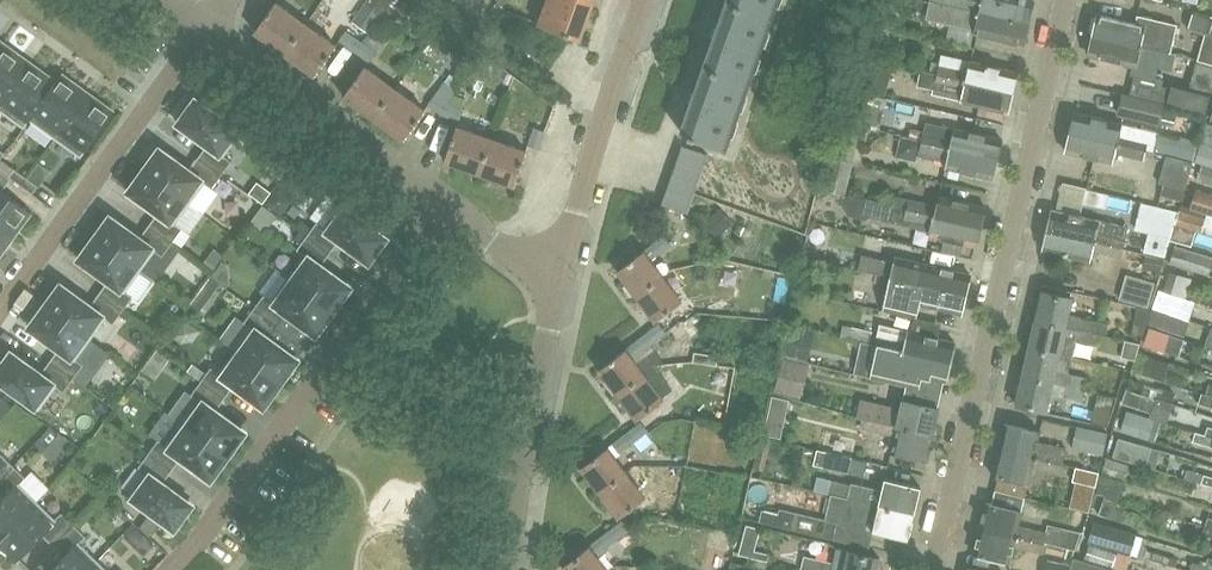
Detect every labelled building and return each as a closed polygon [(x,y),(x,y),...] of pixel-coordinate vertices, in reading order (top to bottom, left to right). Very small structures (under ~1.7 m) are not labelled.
[(286,52),(308,22),(278,0),(276,0),(255,29),(286,52)] [(352,21),(368,32),(371,29),(391,0),(367,0),(352,21)] [(406,0),(405,0),(399,10),(407,15),(413,4),(406,0)] [(591,6),(593,0),(547,0),(539,22),(580,36),(591,6)] [(726,3),(769,18),(775,0),(727,0),(726,3)] [(1022,42),(1027,23),(943,3),(943,4),(929,0),(924,19),(1022,42)] [(1027,23),(1032,0),(929,0),(943,4),(943,3),(1027,23)] [(757,51),(769,18),(726,3),(715,36),(757,51)] [(1202,12),(1193,9),(1189,29),(1197,31),(1205,33),(1198,59),(1208,62),(1211,63),(1211,14),(1202,12)] [(1139,16),(1138,23),(1097,14),(1093,33),(1168,52),(1175,24),(1139,16)] [(308,22),(286,52),(315,73),(337,43),(308,22)] [(347,43),(353,48),(360,38),(348,29),(341,39),(347,43)] [(1174,54),(1168,52),(1093,33),(1088,54),(1136,65),(1129,93),(1163,101),(1167,85),(1161,84),(1162,79),(1155,77),(1158,65),(1171,68),(1174,54)] [(757,51),(715,36),(703,69),(746,84),(757,51)] [(353,48),(364,56),(371,60),(377,51),(368,45),(360,38),(353,48)] [(5,44),(0,51),(0,105),(31,62),(5,44)] [(1011,90),(1016,70),(941,53),(936,73),(1011,90)] [(872,94),(880,60),(853,54),(845,88),(870,94),(872,94)] [(1198,59),(1192,82),(1174,77),(1167,101),(1207,111),(1211,94),(1211,63),(1198,59)] [(0,105),(0,110),(24,127),(30,120),(29,119),(56,81),(56,80),(31,62),(0,105)] [(344,94),(375,116),(397,86),(366,64),(344,94)] [(734,117),(746,84),(703,69),(691,102),(734,117)] [(1007,110),(1011,90),(936,73),(923,70),(919,85),(935,89),(934,93),(1007,110)] [(56,80),(56,81),(29,119),(30,120),(54,138),(88,92),(61,73),(56,80)] [(429,103),(442,112),(451,100),(454,89),(445,82),(429,103)] [(426,107),(397,86),(375,116),(404,137),(426,107)] [(838,120),(862,125),(870,94),(845,88),(838,120)] [(54,138),(81,157),(114,111),(88,92),(54,138)] [(1165,102),(1163,101),(1129,93),(1123,92),(1117,115),(1160,125),(1165,102)] [(198,156),(222,173),(232,160),(225,155),(242,131),(232,124),(234,121),(220,111),(218,114),(196,98),(178,123),(207,144),(198,156)] [(450,104),(451,100),(442,112),(452,116),(456,117),(459,107),(450,104)] [(681,130),(686,132),(724,145),(734,117),(691,102),(681,130)] [(1157,130),(1121,122),(1075,112),(1070,132),(1146,150),(1153,151),(1157,130)] [(996,158),(1001,136),(926,119),(921,140),(996,158)] [(854,162),(862,125),(838,120),(828,157),(854,162)] [(1208,122),(1206,121),(1200,140),(1211,144),(1211,123),(1208,122)] [(444,159),(480,172),(492,137),(457,125),(444,159)] [(545,130),(534,126),(528,144),(538,147),(545,130)] [(1153,151),(1146,150),(1070,132),(1066,151),(1113,162),(1115,151),(1144,158),(1145,155),(1152,156),(1153,151)] [(1180,135),(1175,155),(1193,160),(1199,141),(1180,135)] [(480,172),(514,184),(526,149),(492,137),(480,172)] [(944,166),(991,177),(996,158),(921,140),(919,150),(917,155),(933,159),(933,158),(945,161),(944,166)] [(1200,140),(1194,159),(1201,161),(1211,164),(1211,144),(1200,140)] [(707,153),(681,144),(675,163),(701,172),(707,153)] [(190,202),(205,182),(212,187),(222,173),(198,156),(189,169),(160,147),(144,169),(190,202)] [(1161,180),(1164,181),(1161,193),(1182,199),(1193,162),(1168,155),(1161,180)] [(846,194),(854,162),(828,157),(821,189),(842,193),(846,194)] [(1201,161),(1196,177),(1211,182),(1211,164),(1201,161)] [(696,186),(701,172),(675,163),(670,177),(696,186)] [(26,176),(15,168),(9,175),(20,184),(26,176)] [(149,224),(172,241),(182,228),(175,223),(190,202),(144,169),(128,191),(157,212),(149,224)] [(12,237),(31,211),(2,190),(11,178),(0,170),(0,229),(12,237)] [(20,184),(32,193),(38,185),(26,176),(20,184)] [(691,200),(696,186),(670,177),(665,191),(691,200)] [(255,179),(247,191),(248,192),(263,202),(271,191),(255,179)] [(687,212),(691,200),(665,191),(661,203),(687,212)] [(1199,192),(1194,209),(1206,212),(1211,214),(1211,196),(1199,192)] [(927,233),(943,237),(963,242),(975,244),(979,225),(905,208),(893,205),(879,202),(865,199),(846,194),(842,193),(840,200),(848,214),(864,218),(869,215),(891,220),(890,222),(928,230),(927,233)] [(896,195),(893,205),(905,208),(979,225),(984,204),(939,194),(936,204),(896,195)] [(1174,223),(1178,211),(1141,202),(1135,229),(1148,232),(1143,251),(1165,255),(1169,239),(1174,223)] [(368,261),(386,236),(364,220),(366,217),(353,207),(350,210),(341,203),(324,226),(317,221),(307,235),(330,252),(339,240),(368,261)] [(277,214),(262,204),(250,222),(264,232),(277,214)] [(1206,212),(1194,209),(1180,204),(1178,211),(1174,223),(1196,230),(1200,231),(1206,212)] [(708,218),(721,232),(732,222),(719,208),(708,218)] [(1127,227),(1052,209),(1048,229),(1123,247),(1127,227)] [(141,270),(155,250),(162,255),(172,241),(149,224),(140,236),(111,215),(95,237),(141,270)] [(1174,223),(1169,239),(1192,246),(1196,230),(1174,223)] [(12,237),(0,229),(0,254),(12,237)] [(1121,255),(1123,247),(1048,229),(1043,248),(1090,260),(1092,248),(1121,255)] [(330,252),(307,235),(297,248),(304,254),(287,276),(333,309),(350,285),(321,264),(330,252)] [(663,235),(648,246),(655,255),(670,244),(663,235)] [(99,292),(123,309),(133,295),(126,290),(141,270),(95,237),(79,259),(108,280),(99,292)] [(1169,262),(1208,274),(1211,262),(1211,256),(1174,244),(1169,262)] [(224,255),(213,247),(203,261),(214,269),(224,255)] [(644,249),(617,270),(636,295),(663,274),(651,258),(644,249)] [(964,292),(969,271),(888,253),(887,258),(862,252),(858,268),(885,274),(964,292)] [(663,274),(636,295),(655,319),(682,299),(663,274)] [(960,311),(964,292),(885,274),(877,309),(912,316),(915,301),(960,311)] [(1149,306),(1156,284),(1127,275),(1120,297),(1149,306)] [(203,286),(212,293),(220,284),(210,276),(203,286)] [(333,309),(287,276),(271,299),(264,294),(254,307),(278,325),(287,312),(315,333),(333,309)] [(91,338),(106,318),(113,323),(123,309),(99,292),(90,304),(61,283),(45,305),(91,338)] [(1033,317),(1098,332),(1105,333),(1108,322),(1067,313),(1071,296),(1040,289),(1033,317)] [(1157,294),(1153,306),(1171,313),(1175,300),(1157,294)] [(50,360),(73,377),(83,363),(76,358),(91,338),(45,305),(30,327),(59,348),(50,360)] [(1137,306),(1132,332),(1142,334),(1150,309),(1137,306)] [(1180,316),(1171,313),(1153,306),(1147,322),(1175,332),(1184,335),(1189,319),(1180,316)] [(278,325),(254,307),(244,321),(251,326),(234,349),(280,382),(298,358),(269,337),(278,325)] [(1033,317),(1027,346),(1071,355),(1075,339),(1095,344),(1098,332),(1033,317)] [(645,333),(652,343),(666,332),(659,322),(645,333)] [(873,343),(948,360),(953,339),(878,322),(873,343)] [(786,323),(779,352),(796,356),(799,344),(807,346),(811,330),(786,323)] [(840,335),(870,342),(872,330),(843,323),(840,335)] [(1152,327),(1146,344),(1178,355),(1184,339),(1152,327)] [(626,347),(599,368),(618,393),(645,372),(634,357),(652,343),(645,333),(626,347)] [(1138,340),(1123,337),(1119,354),(1134,357),(1138,340)] [(944,379),(948,360),(873,343),(866,376),(875,378),(905,385),(915,387),(918,373),(944,379)] [(1027,346),(1021,373),(1085,388),(1087,376),(1067,371),(1071,355),(1027,346)] [(157,348),(152,355),(165,365),(171,357),(157,348)] [(280,382),(234,349),(218,371),(211,366),(201,380),(225,397),(234,385),(263,406),(280,382)] [(41,372),(12,351),(0,367),(0,380),(40,409),(56,386),(63,391),(73,377),(50,360),(41,372)] [(694,352),(693,361),(716,364),(717,354),(694,352)] [(1145,355),(1139,373),(1164,380),(1169,362),(1145,355)] [(773,383),(799,390),(806,363),(779,357),(773,383)] [(657,388),(645,372),(618,393),(637,418),(664,397),(657,388)] [(1085,388),(1021,373),(1014,402),(1045,409),(1049,393),(1082,400),(1085,388)] [(225,397),(201,380),(191,394),(198,399),(182,421),(227,454),(245,430),(216,409),(225,397)] [(1155,397),(1156,396),(1172,401),(1175,391),(1159,385),(1157,390),(1151,388),(1148,395),(1155,397)] [(1150,412),(1151,409),(1155,398),(1126,389),(1121,402),(1150,412)] [(1099,391),(1096,403),(1113,407),(1114,400),(1116,394),(1099,391)] [(1202,391),(1198,402),(1211,406),(1211,394),(1202,391)] [(1,394),(0,395),(0,416),(11,405),(1,394)] [(772,396),(769,408),(786,412),(789,399),(772,396)] [(931,432),(938,406),(902,398),(900,406),(860,397),(856,416),(868,419),(931,432)] [(1155,419),(1126,410),(1120,430),(1149,439),(1155,419)] [(926,457),(931,432),(868,419),(867,427),(894,433),(890,449),(926,457)] [(627,431),(611,443),(619,453),(634,441),(646,432),(649,430),(641,420),(627,431)] [(227,454),(182,421),(165,444),(158,439),(148,452),(172,469),(181,457),(210,478),(227,454)] [(1004,422),(998,448),(1062,463),(1066,446),(1038,440),(1040,431),(1004,422)] [(1077,425),(1072,448),(1103,454),(1108,432),(1077,425)] [(1205,433),(1195,431),(1193,439),(1209,444),(1211,444),(1211,436),(1205,433)] [(761,434),(753,467),(763,470),(771,437),(761,434)] [(1114,455),(1146,465),(1152,447),(1120,437),(1114,455)] [(608,445),(581,465),(601,491),(627,471),(615,455),(608,445)] [(143,459),(148,451),(141,446),(135,454),(143,459)] [(998,448),(992,474),(1028,482),(1032,465),(1060,471),(1062,463),(998,448)] [(813,464),(849,472),(852,457),(817,449),(813,464)] [(172,469),(148,452),(138,466),(145,471),(128,494),(138,501),(136,504),(145,510),(146,508),(174,528),(192,503),(163,482),(172,469)] [(14,465),(1,453),(0,454),(0,478),(14,465)] [(1105,456),(1101,472),(1124,479),(1129,463),(1105,456)] [(0,478),(0,492),(4,496),(0,500),(0,538),(38,500),(20,483),(26,476),(14,465),(0,478)] [(1075,466),(1072,480),(1095,485),(1099,471),(1075,466)] [(1187,468),(1185,477),(1211,485),(1211,476),(1187,468)] [(627,471),(601,491),(619,516),(646,496),(627,471)] [(816,479),(814,490),(834,494),(913,512),(919,485),(884,477),(882,487),(850,480),(850,482),(817,475),(816,479)] [(1096,491),(1105,494),(1119,499),(1124,481),(1100,475),(1096,491)] [(785,511),(781,527),(833,539),(837,521),(876,530),(907,537),(913,512),(834,494),(827,521),(785,511)] [(1119,499),(1105,494),(1099,513),(1120,520),(1125,505),(1118,503),(1119,499)] [(73,523),(61,511),(55,518),(38,500),(0,538),(0,542),(17,559),(42,534),(53,544),(73,523)] [(985,502),(979,527),(1044,542),(1076,549),(1080,531),(1048,523),(1046,533),(1017,526),(1021,510),(985,502)] [(1203,524),(1211,526),(1211,517),(1206,515),(1203,524)] [(608,529),(615,537),(629,526),(623,518),(608,529)] [(1092,539),(1132,552),(1139,531),(1098,518),(1092,539)] [(97,559),(79,541),(85,535),(73,523),(53,544),(64,555),(49,569),(86,569),(97,559)] [(123,535),(133,545),(144,534),(134,524),(123,535)] [(1203,524),(1201,532),(1211,536),(1211,526),(1203,524)] [(769,552),(762,551),(754,549),(759,528),(745,525),(738,555),(760,560),(767,561),(769,552)] [(1041,551),(1044,542),(979,527),(973,553),(1009,561),(1013,544),(1041,551)] [(608,529),(589,544),(563,564),(567,569),(606,569),(608,568),(598,555),(607,549),(604,545),(615,537),(608,529)] [(1091,540),(1087,554),(1115,562),(1119,549),(1091,540)] [(807,569),(875,569),(879,556),(835,546),(832,561),(816,557),(804,555),(801,569),(807,569)] [(1146,548),(1144,556),(1175,566),(1177,558),(1146,548)] [(1070,569),(1119,569),(1074,556),(1070,569)] [(1206,565),(1191,561),(1189,569),(1190,569),(1211,569),(1211,557),(1208,556),(1206,565)] [(86,569),(109,569),(97,559),(86,569)] [(750,563),(731,559),(728,569),(748,569),(750,563)] [(1043,569),(1069,569),(1070,565),(1046,559),(1043,569)]
